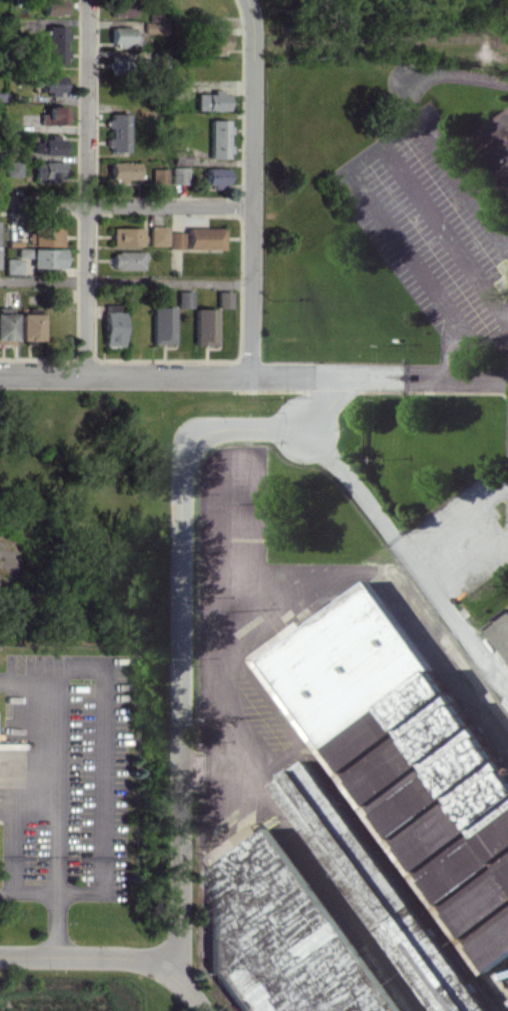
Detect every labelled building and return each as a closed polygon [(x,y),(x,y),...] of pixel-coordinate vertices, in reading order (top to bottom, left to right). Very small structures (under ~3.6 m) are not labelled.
[(43,15),(64,15),(64,0),(43,0),(43,15)] [(131,0),(111,0),(112,16),(132,15),(131,0)] [(65,25),(46,26),(46,63),(66,63),(65,25)] [(138,27),(111,27),(111,45),(137,45),(138,27)] [(227,52),(227,34),(201,34),(201,49),(211,49),(211,51),(227,52)] [(125,55),(108,56),(108,72),(126,72),(125,55)] [(63,75),(42,75),(42,94),(64,93),(63,75)] [(195,94),(196,110),(227,110),(227,91),(212,92),(212,94),(195,94)] [(40,124),(63,124),(63,106),(46,106),(46,113),(40,113),(40,124)] [(127,152),(127,113),(108,113),(108,151),(127,152)] [(209,158),(228,158),(229,120),(209,119),(209,158)] [(63,153),(63,136),(47,137),(47,140),(32,140),(32,154),(63,153)] [(21,176),(21,160),(5,160),(5,176),(21,176)] [(62,161),(33,162),(34,178),(63,177),(62,161)] [(138,178),(138,162),(109,162),(109,181),(124,181),(124,178),(138,178)] [(171,183),(186,183),(186,167),(171,167),(171,183)] [(151,186),(166,187),(167,168),(152,168),(151,186)] [(227,168),(205,168),(205,185),(226,185),(227,168)] [(166,245),(166,226),(149,226),(149,245),(166,245)] [(61,245),(62,227),(30,227),(30,245),(61,245)] [(223,228),(186,227),(185,248),(222,249),(223,228)] [(141,228),(111,228),(111,245),(141,245),(141,228)] [(183,232),(169,232),(169,248),(183,248),(183,232)] [(63,249),(32,248),(31,267),(62,268),(63,249)] [(141,251),(111,252),(111,270),(142,269),(141,251)] [(21,273),(21,258),(4,258),(4,274),(21,273)] [(177,307),(191,308),(191,291),(177,290),(177,307)] [(230,308),(231,291),(217,290),(216,307),(230,308)] [(173,343),(173,307),(151,307),(151,343),(173,343)] [(193,345),(215,345),(215,308),(194,308),(193,345)] [(122,312),(103,311),(103,345),(122,346),(122,312)] [(0,313),(0,343),(13,344),(13,313),(0,313)] [(17,313),(17,339),(39,340),(40,314),(17,313)] [(502,924),(469,945),(485,969),(507,953),(507,775),(376,576),(288,634),(290,638),(263,656),(363,806),(409,775),(417,789),(408,795),(409,789),(375,812),(413,871),(466,836),(471,843),(462,854),(457,857),(451,866),(443,854),(423,881),(438,904),(479,877),(485,886),(449,909),(465,932),(467,933),(500,911),(502,924)] [(492,624),(507,648),(507,614),(492,624)] [(308,880),(270,826),(261,833),(254,823),(235,836),(254,838),(240,848),(245,856),(251,852),(258,862),(257,872),(261,879),(266,875),(270,881),(271,875),(280,876),(284,882),(289,878),(308,880)] [(433,951),(437,948),(445,948),(437,936),(437,945),(420,945),(420,935),(413,936),(411,932),(410,926),(401,912),(401,930),(407,925),(407,934),(401,934),(406,942),(400,946),(400,957),(409,969),(421,969),(426,965),(440,965),(433,956),(433,951)]
